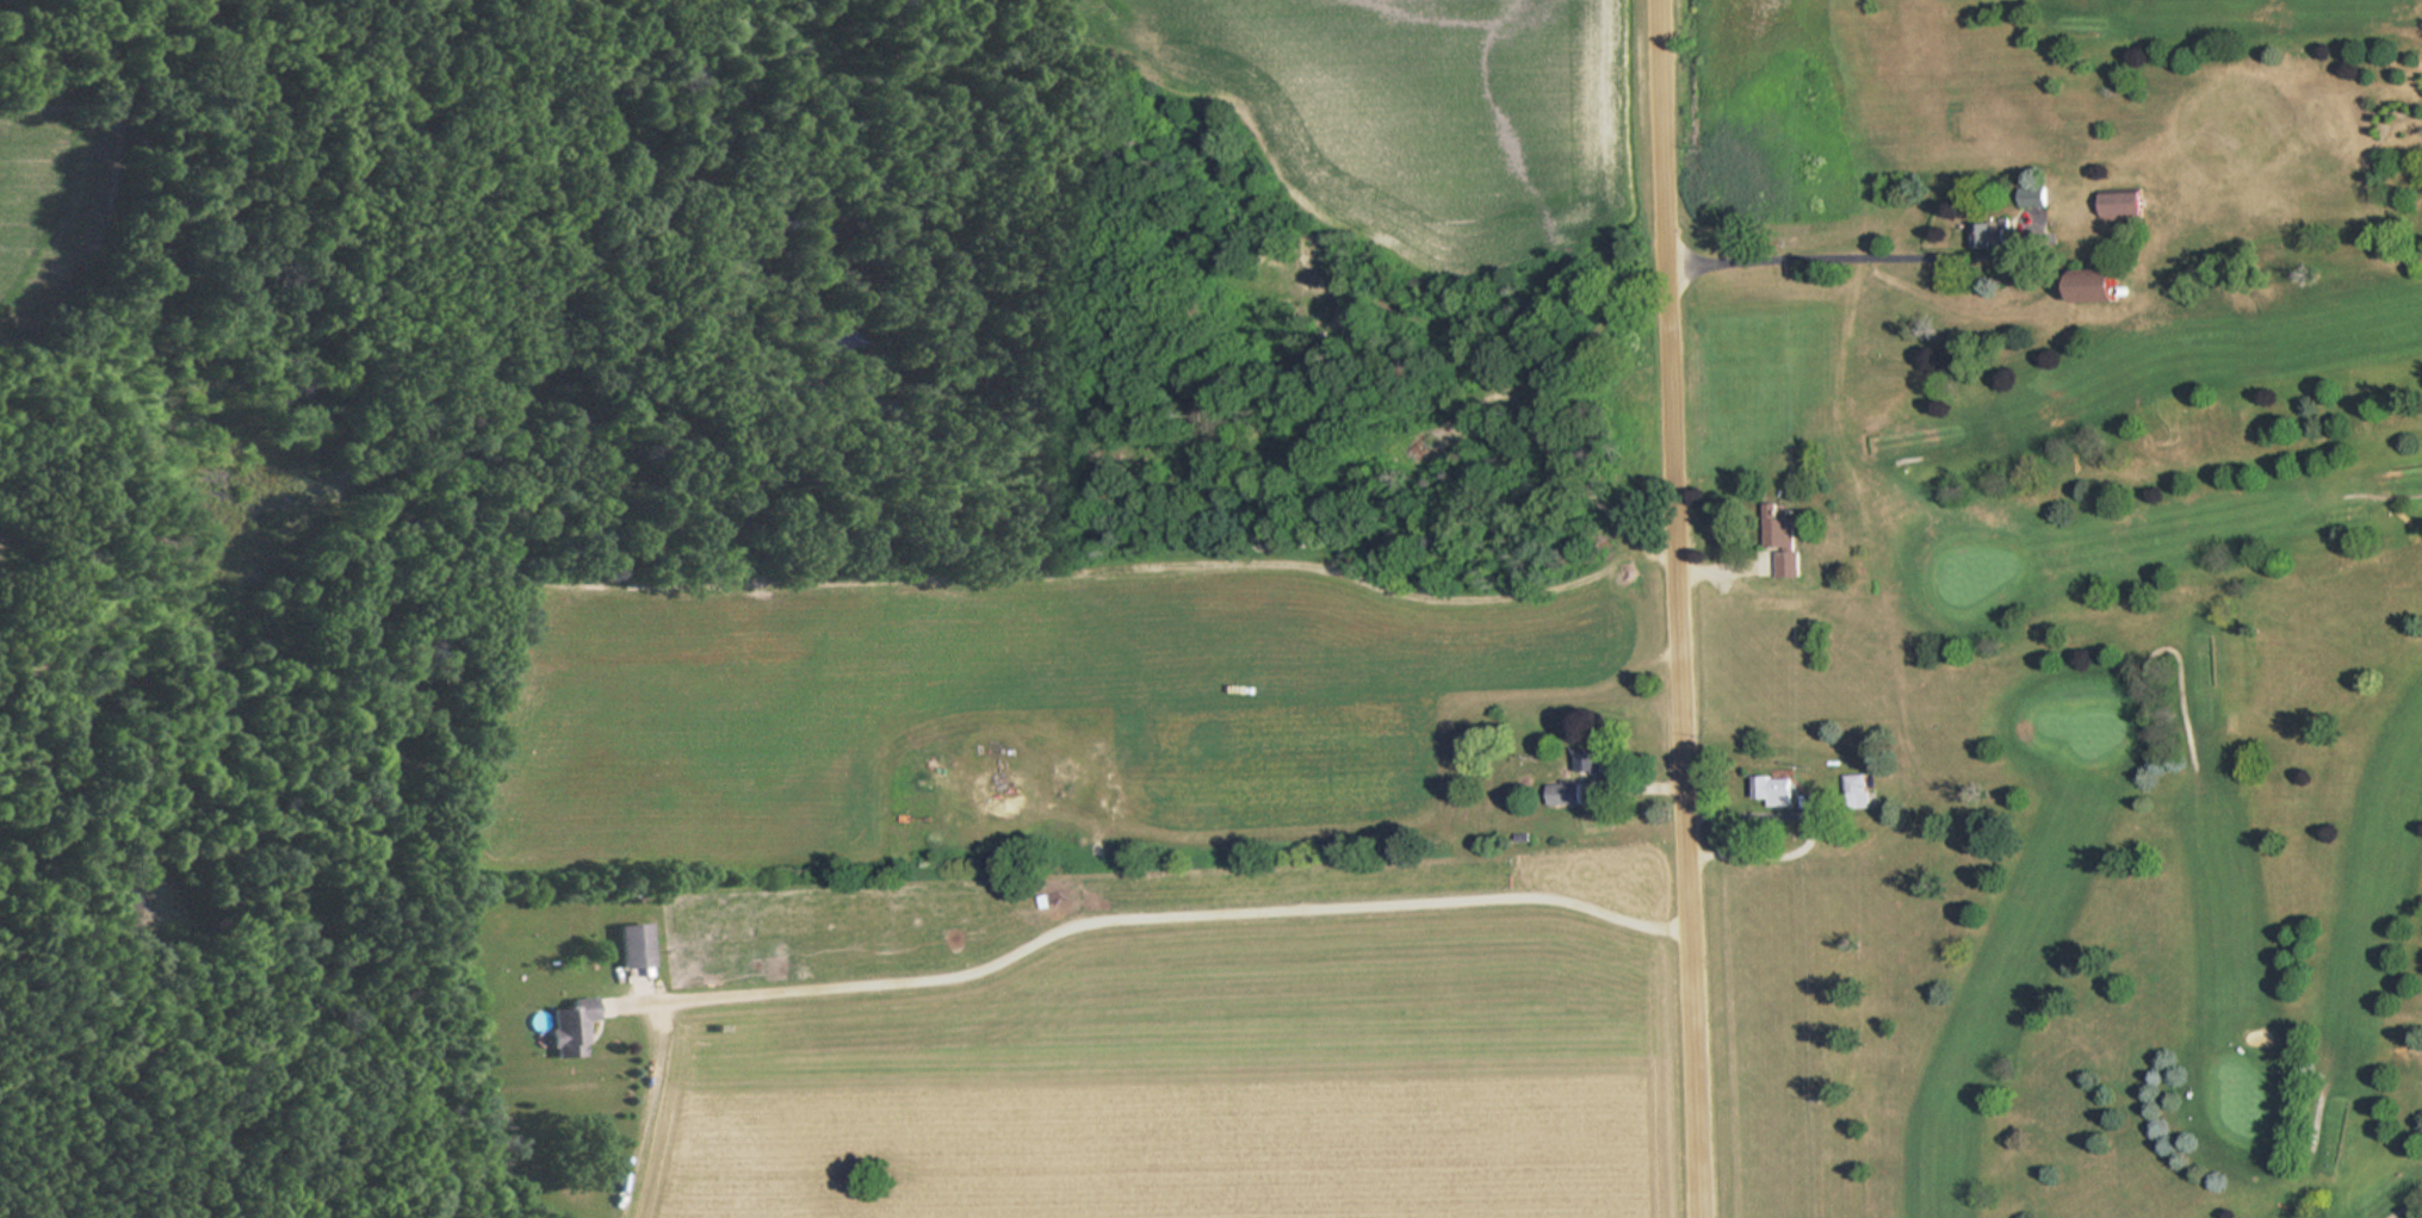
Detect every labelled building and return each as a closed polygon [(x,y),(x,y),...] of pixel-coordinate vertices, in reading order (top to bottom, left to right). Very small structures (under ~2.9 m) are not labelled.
[(2107,217),(2151,217),(2151,193),(2107,193),(2107,217)] [(1981,223),(1983,247),(2014,245),(2012,221),(1981,223)] [(2088,302),(2132,302),(2132,282),(2088,282),(2088,302)] [(1800,517),(1780,517),(1780,503),(1768,503),(1768,548),(1779,548),(1779,577),(1800,577),(1800,517)] [(1579,772),(1613,772),(1613,749),(1579,749),(1579,772)] [(1847,803),(1868,803),(1868,776),(1847,776),(1847,803)] [(1795,777),(1757,777),(1757,809),(1795,809),(1795,777)] [(1583,784),(1550,784),(1550,804),(1583,804),(1583,784)] [(650,923),(619,926),(623,969),(654,965),(650,923)] [(550,1009),(553,1058),(587,1055),(585,1020),(597,1020),(596,997),(571,999),(572,1008),(550,1009)]
